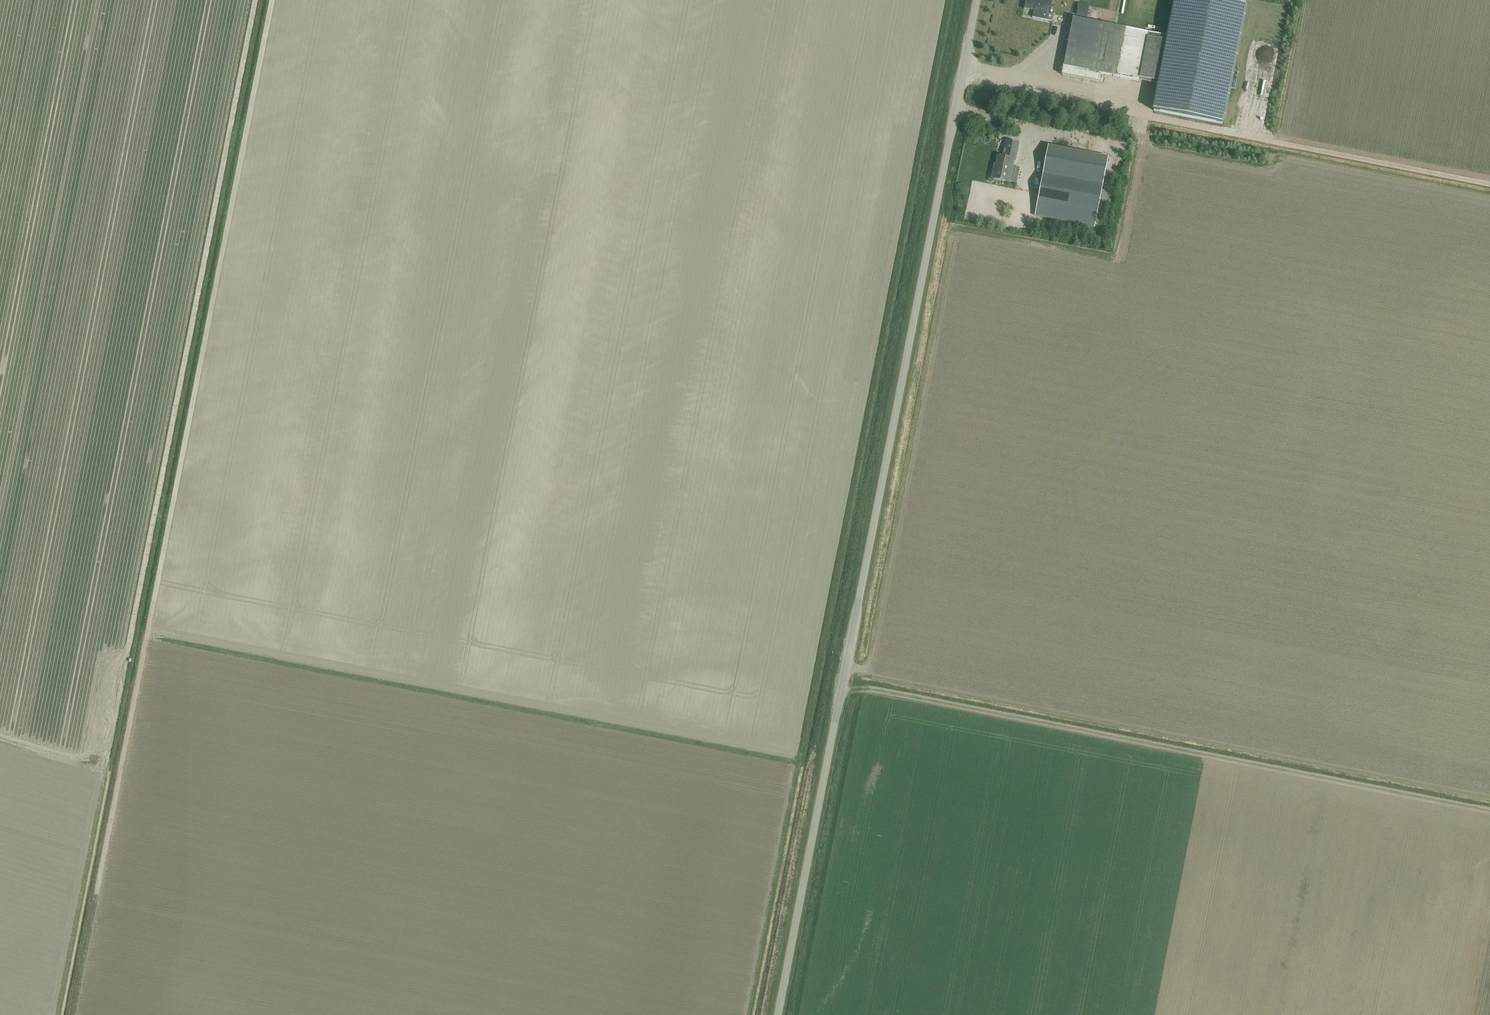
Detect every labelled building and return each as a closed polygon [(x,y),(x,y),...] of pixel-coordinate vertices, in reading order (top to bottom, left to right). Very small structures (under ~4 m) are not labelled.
[(1054,14),(1049,13),(1051,0),(1026,0),(1024,9),(1033,11),(1032,18),(1051,21),(1054,14)] [(1075,19),(1073,18),(1062,75),(1100,82),(1101,74),(1139,81),(1139,79),(1159,83),(1154,111),(1222,124),(1245,7),(1212,0),(1175,0),(1168,37),(1105,25),(1075,19)] [(1036,119),(1038,107),(1026,105),(1024,117),(1036,119)] [(1016,161),(1020,144),(1007,141),(1003,158),(999,157),(996,168),(995,168),(992,179),(1009,183),(1014,161),(1016,161)] [(1108,157),(1049,146),(1043,174),(1103,186),(1108,157)] [(1103,186),(1043,174),(1038,203),(1097,215),(1103,186)] [(1038,203),(1035,216),(1095,227),(1097,215),(1038,203)]
